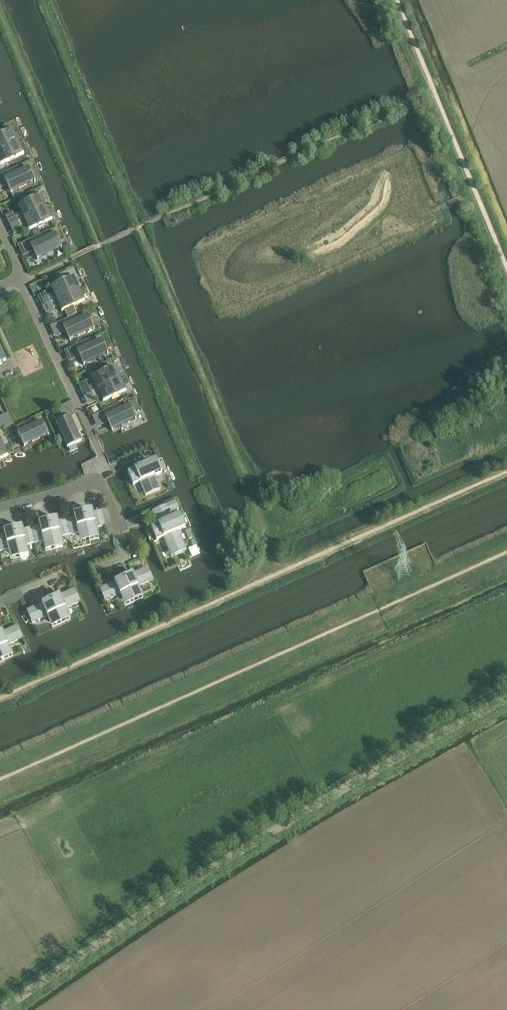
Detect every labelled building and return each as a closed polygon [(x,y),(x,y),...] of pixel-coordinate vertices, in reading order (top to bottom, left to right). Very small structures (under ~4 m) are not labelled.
[(17,143),(12,132),(13,131),(13,130),(0,136),(0,151),(17,143)] [(2,164),(4,163),(8,171),(18,167),(22,165),(19,157),(24,154),(24,153),(22,154),(17,143),(0,151),(0,160),(2,164),(0,164),(1,165),(2,164)] [(34,181),(35,183),(35,182),(29,168),(28,168),(29,169),(20,173),(18,168),(18,167),(8,171),(2,174),(11,193),(12,193),(11,192),(34,181)] [(15,215),(17,221),(46,208),(40,197),(42,197),(41,196),(18,207),(18,208),(20,207),(22,212),(15,215)] [(29,230),(52,220),(52,219),(51,219),(46,208),(17,221),(20,227),(28,224),(30,229),(29,230)] [(35,238),(41,235),(38,229),(32,232),(35,238)] [(61,248),(61,249),(62,249),(55,234),(54,234),(55,236),(47,239),(44,234),(45,234),(45,233),(41,235),(35,238),(29,240),(38,260),(38,259),(38,258),(61,248)] [(73,278),(70,270),(59,275),(62,283),(51,288),(51,289),(52,288),(55,293),(47,297),(50,303),(78,290),(73,278),(74,278),(74,277),(73,278)] [(77,314),(74,306),(85,301),(85,300),(84,301),(78,290),(50,303),(53,309),(60,305),(63,310),(61,311),(62,312),(65,310),(68,318),(77,314)] [(77,314),(61,322),(70,341),(71,341),(70,339),(93,329),(94,330),(88,315),(87,316),(87,317),(79,321),(77,315),(77,314)] [(77,345),(75,346),(84,365),(85,365),(84,364),(107,353),(108,354),(101,340),(101,341),(93,345),(91,339),(84,342),(77,345)] [(89,387),(92,393),(120,380),(115,369),(116,368),(116,367),(92,378),(92,379),(94,378),(96,383),(89,387)] [(102,395),(104,401),(103,401),(103,402),(127,391),(126,390),(125,391),(120,380),(92,393),(94,399),(102,395)] [(134,399),(128,402),(130,405),(132,411),(138,408),(134,400),(134,399)] [(112,429),(135,419),(136,420),(132,411),(130,405),(129,405),(129,407),(121,411),(119,405),(119,404),(103,412),(112,431),(113,431),(112,429)] [(83,431),(76,415),(56,424),(58,424),(68,447),(67,447),(67,448),(82,441),(80,441),(77,433),(82,430),(82,431),(83,431)] [(16,428),(25,447),(25,445),(48,435),(48,436),(49,436),(42,421),(41,422),(42,423),(34,427),(31,421),(32,421),(31,420),(16,428)] [(2,429),(0,430),(0,460),(8,456),(8,455),(7,456),(3,448),(9,445),(9,446),(9,445),(2,429)] [(135,470),(128,473),(133,485),(140,482),(143,490),(158,483),(155,476),(162,473),(157,460),(150,463),(148,460),(133,466),(135,470)] [(179,509),(176,501),(164,507),(167,514),(170,512),(177,510),(179,509)] [(105,526),(102,511),(93,513),(92,510),(83,512),(88,533),(97,531),(96,529),(105,526)] [(155,526),(151,528),(157,540),(164,537),(169,551),(184,545),(178,531),(185,528),(177,510),(170,512),(172,515),(166,517),(157,522),(156,520),(153,522),(155,526)] [(75,517),(66,519),(70,535),(79,533),(79,536),(88,533),(83,512),(74,515),(75,517)] [(70,535),(66,519),(58,521),(57,519),(48,521),(53,542),(62,540),(61,537),(70,535)] [(40,526),(31,528),(35,544),(44,541),(44,544),(53,542),(48,521),(39,523),(40,526)] [(23,530),(22,527),(13,530),(18,550),(27,548),(27,546),(35,544),(31,528),(23,530)] [(0,535),(0,551),(0,552),(9,550),(9,553),(18,550),(13,530),(4,532),(5,534),(0,535)] [(200,554),(196,546),(189,549),(192,557),(200,554)] [(133,574),(132,572),(123,576),(132,596),(141,592),(138,586),(148,582),(143,570),(133,574)] [(105,586),(111,599),(120,594),(123,600),(132,596),(123,576),(114,580),(115,582),(105,586)] [(75,604),(70,592),(60,596),(59,594),(50,598),(59,618),(68,614),(65,608),(75,604)] [(50,622),(59,618),(50,598),(41,602),(42,604),(32,608),(38,620),(48,616),(50,622)] [(12,628),(3,633),(2,631),(0,632),(0,651),(2,654),(10,650),(8,645),(18,640),(12,628)]
